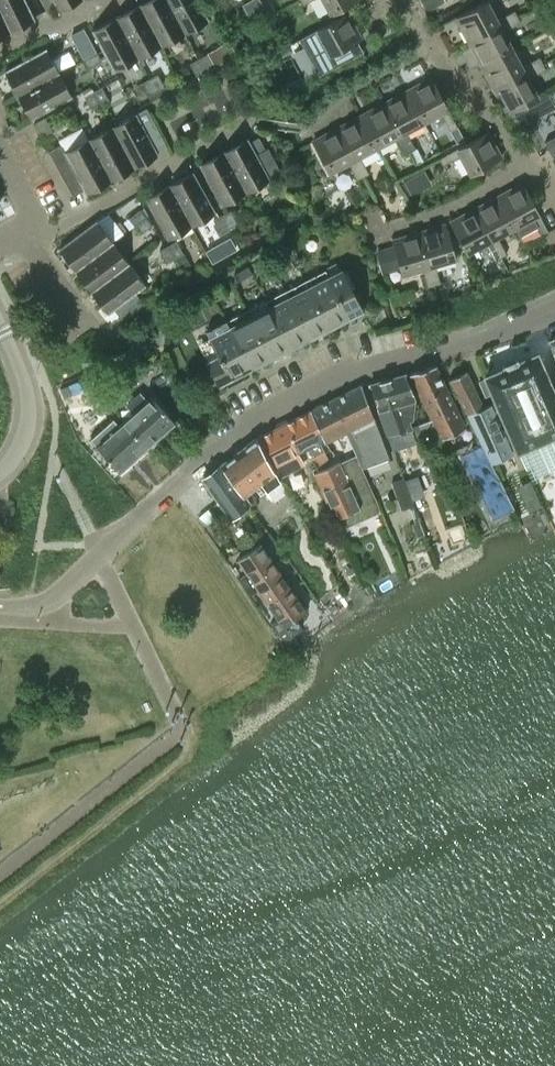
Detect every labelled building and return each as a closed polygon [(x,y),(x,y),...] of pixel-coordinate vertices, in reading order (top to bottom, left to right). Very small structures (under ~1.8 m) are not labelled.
[(10,30),(34,18),(25,0),(0,0),(0,11),(10,30)] [(47,10),(55,6),(57,10),(77,0),(42,0),(47,10)] [(139,4),(161,45),(184,32),(167,0),(146,0),(139,4)] [(184,32),(208,19),(198,0),(167,0),(184,32)] [(242,4),(252,23),(267,15),(260,0),(249,0),(242,4)] [(353,1),(354,0),(323,0),(330,13),(353,1)] [(456,18),(469,42),(499,26),(496,20),(486,2),(456,18)] [(116,17),(137,57),(161,45),(139,4),(116,17)] [(514,10),(505,15),(511,27),(520,22),(514,10)] [(10,30),(0,11),(0,35),(10,30)] [(347,13),(298,39),(302,45),(318,75),(363,51),(357,40),(360,38),(347,13)] [(469,42),(481,65),(512,49),(502,32),(511,27),(505,15),(496,20),(499,26),(469,42)] [(137,57),(116,17),(91,30),(113,71),(137,57)] [(83,29),(72,35),(78,45),(89,39),(83,29)] [(4,70),(18,94),(58,72),(45,48),(4,70)] [(481,65),(493,89),(524,73),(521,67),(512,49),(481,65)] [(96,51),(83,58),(88,67),(100,60),(96,51)] [(206,53),(198,58),(204,70),(213,66),(206,53)] [(539,57),(530,62),(536,74),(545,69),(539,57)] [(196,75),(204,70),(198,58),(189,62),(196,75)] [(530,62),(521,67),(524,73),(493,89),(506,113),(537,96),(527,78),(536,74),(530,62)] [(264,71),(272,86),(283,80),(275,66),(264,71)] [(72,96),(58,72),(18,94),(31,118),(72,96)] [(157,73),(149,78),(158,96),(166,91),(157,73)] [(158,96),(149,78),(140,82),(150,100),(158,96)] [(430,78),(406,91),(423,121),(440,112),(450,130),(456,126),(430,78)] [(101,87),(92,91),(99,104),(107,99),(101,87)] [(91,108),(99,104),(92,91),(84,96),(91,108)] [(406,91),(383,103),(399,133),(405,130),(423,121),(406,91)] [(383,103),(360,115),(376,146),(394,137),(398,145),(410,139),(405,130),(399,133),(383,103)] [(519,125),(535,117),(528,103),(512,112),(519,125)] [(111,126),(133,166),(158,153),(156,150),(166,145),(145,107),(111,126)] [(360,115),(337,128),(353,158),(359,155),(376,146),(360,115)] [(45,116),(33,122),(39,132),(50,126),(45,116)] [(111,126),(88,138),(110,179),(133,166),(111,126)] [(347,162),(352,170),(363,164),(359,155),(353,158),(337,128),(312,141),(329,171),(347,162)] [(500,157),(487,132),(439,158),(442,165),(460,155),(469,174),(500,157)] [(544,141),(554,162),(554,135),(544,141)] [(247,137),(223,151),(245,191),(281,172),(267,147),(264,148),(258,136),(249,141),(247,137)] [(86,192),(110,179),(88,138),(64,151),(62,146),(57,145),(48,150),(72,194),(84,188),(86,192)] [(415,148),(410,139),(398,145),(403,155),(415,148)] [(221,204),(245,191),(223,151),(198,164),(221,204)] [(368,173),(363,164),(352,170),(357,179),(368,173)] [(193,171),(168,184),(191,225),(215,211),(193,171)] [(497,196),(514,226),(519,236),(536,227),(541,235),(548,232),(522,183),(497,196)] [(191,225),(168,184),(144,198),(166,238),(191,225)] [(514,226),(497,196),(474,208),(491,239),(496,236),(514,226)] [(491,239),(474,208),(450,221),(466,252),(485,242),(489,251),(501,245),(496,236),(491,239)] [(127,218),(133,226),(146,217),(140,209),(127,218)] [(230,209),(221,214),(228,226),(236,222),(230,209)] [(228,226),(221,214),(213,218),(220,231),(228,226)] [(146,217),(133,226),(138,233),(151,224),(146,217)] [(75,270),(113,242),(96,219),(59,247),(75,270)] [(428,266),(434,264),(454,258),(444,224),(418,232),(428,266)] [(422,267),(424,277),(437,273),(434,264),(428,266),(418,232),(392,240),(402,273),(422,267)] [(167,244),(174,257),(183,252),(175,239),(167,244)] [(75,270),(91,291),(129,263),(113,242),(75,270)] [(174,257),(167,244),(159,249),(166,261),(174,257)] [(506,254),(501,245),(489,251),(494,260),(506,254)] [(204,251),(211,261),(218,257),(212,246),(204,251)] [(377,251),(383,271),(388,270),(400,266),(394,246),(377,251)] [(189,263),(183,252),(176,256),(182,266),(189,263)] [(281,258),(286,265),(294,261),(289,253),(281,258)] [(129,263),(91,291),(108,313),(113,308),(124,323),(142,301),(135,292),(145,284),(129,263)] [(247,266),(234,273),(235,277),(238,281),(251,273),(249,269),(247,266)] [(325,269),(328,275),(349,317),(363,310),(351,286),(355,284),(346,268),(342,270),(341,268),(328,275),(325,269)] [(325,269),(304,280),(329,328),(349,317),(328,275),(325,269)] [(424,277),(427,287),(440,283),(437,273),(424,277)] [(304,280),(284,290),(309,338),(329,328),(304,280)] [(284,290),(265,300),(290,348),(309,338),(284,290)] [(436,293),(429,290),(424,302),(431,305),(436,293)] [(228,300),(223,291),(213,297),(219,306),(228,300)] [(265,300),(245,310),(270,358),(290,348),(265,300)] [(245,310),(226,320),(250,368),(270,358),(245,310)] [(219,385),(250,368),(226,320),(206,331),(218,355),(206,361),(219,385)] [(485,376),(517,449),(525,468),(530,466),(534,477),(554,467),(554,385),(550,387),(536,354),(518,362),(517,359),(502,365),(503,368),(485,376)] [(429,443),(465,426),(435,365),(409,372),(432,417),(419,423),(426,437),(429,443)] [(472,425),(474,429),(491,462),(511,453),(489,404),(482,408),(477,396),(478,396),(467,373),(449,381),(471,421),(472,425)] [(369,384),(388,435),(393,449),(415,441),(410,427),(412,426),(412,425),(409,418),(413,417),(414,401),(413,398),(415,397),(405,374),(369,384)] [(361,384),(337,395),(350,427),(356,440),(357,442),(361,451),(359,452),(359,454),(360,456),(364,466),(365,466),(389,457),(386,448),(379,431),(362,386),(361,384)] [(337,395),(310,409),(324,438),(325,440),(344,430),(350,427),(337,395)] [(133,412),(123,421),(147,447),(174,422),(151,396),(145,401),(141,397),(129,407),(133,412)] [(309,409),(284,422),(296,452),(307,447),(316,466),(328,460),(319,441),(324,438),(310,409),(309,409)] [(113,417),(90,438),(96,445),(119,472),(147,447),(123,421),(119,424),(113,417)] [(284,422),(256,437),(272,465),(268,467),(276,478),(302,465),(297,456),(296,453),(296,452),(284,422)] [(412,426),(410,427),(415,441),(426,437),(419,423),(412,425),(412,426)] [(256,437),(220,464),(248,503),(250,502),(252,505),(255,513),(261,509),(254,499),(256,498),(250,490),(260,482),(266,490),(273,501),(286,492),(278,481),(276,478),(268,467),(272,465),(256,437)] [(347,458),(314,473),(340,529),(343,527),(342,525),(363,516),(359,507),(376,499),(367,479),(361,468),(364,466),(360,456),(359,454),(359,452),(347,458)] [(220,464),(201,478),(229,517),(248,503),(220,464)] [(403,476),(391,481),(401,509),(413,505),(403,476)] [(530,479),(517,485),(528,511),(541,505),(530,479)] [(214,516),(207,507),(198,515),(207,522),(214,516)] [(419,521),(412,523),(417,535),(423,533),(419,521)] [(259,590),(267,603),(290,587),(260,543),(237,558),(246,571),(239,576),(251,595),(259,590)] [(290,587),(267,603),(278,618),(273,622),(289,648),(300,641),(294,631),(301,627),(294,617),(305,609),(290,587)]
